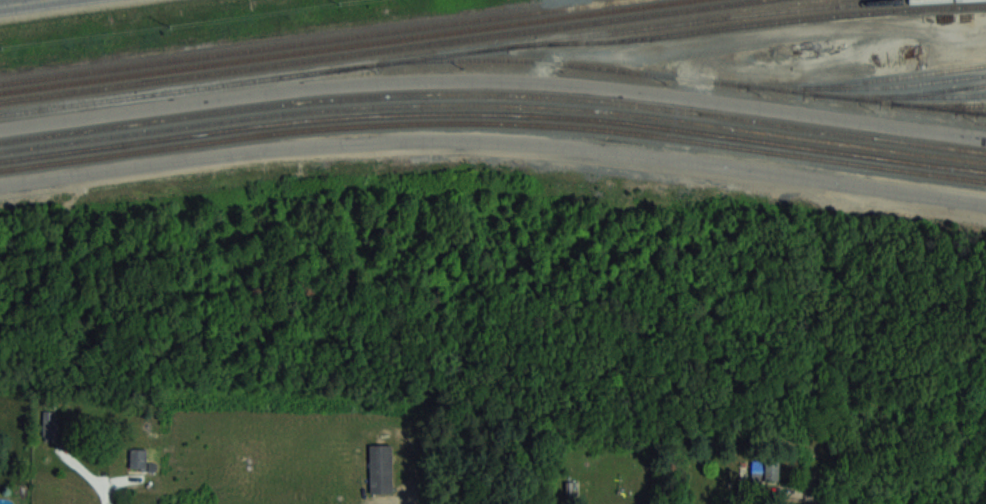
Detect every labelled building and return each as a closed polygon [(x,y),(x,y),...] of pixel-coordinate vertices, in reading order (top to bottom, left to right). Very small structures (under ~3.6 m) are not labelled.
[(43,436),(76,436),(76,413),(43,413),(43,436)] [(392,492),(392,444),(369,444),(369,492),(392,492)] [(147,468),(147,448),(131,448),(131,468),(147,468)] [(751,460),(751,482),(779,482),(779,460),(751,460)]
